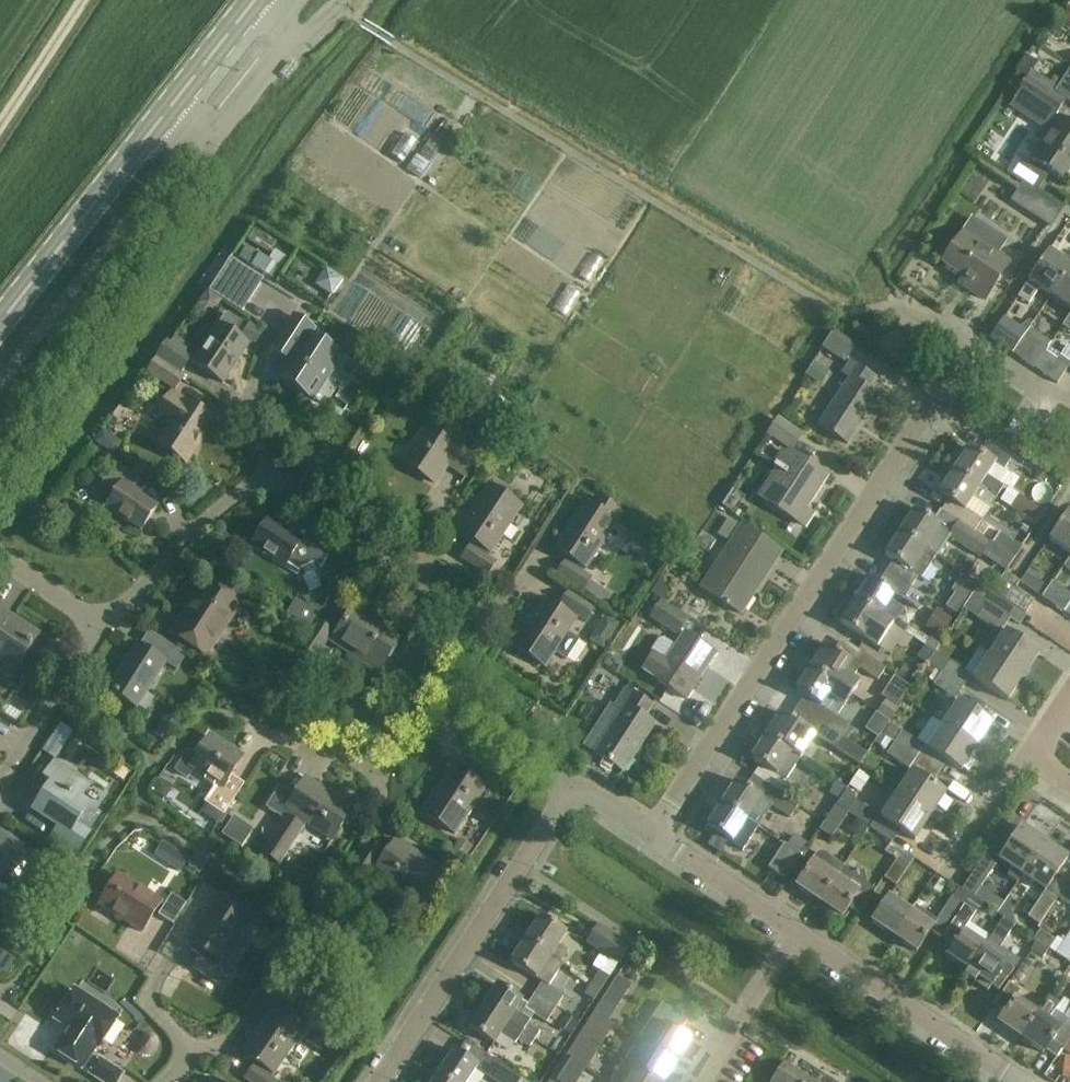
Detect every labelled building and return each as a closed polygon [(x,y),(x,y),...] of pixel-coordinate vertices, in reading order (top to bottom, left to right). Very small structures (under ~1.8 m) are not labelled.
[(1025,54),(1015,70),(1019,72),(1021,74),(1026,77),(1037,62),(1029,57),(1025,54)] [(1054,93),(1069,104),(1069,68),(1054,93)] [(1045,130),(1064,102),(1026,77),(1021,74),(1012,88),(1020,93),(1010,108),(1045,130)] [(1059,117),(1031,159),(1063,181),(1069,170),(1069,125),(1059,117)] [(484,118),(474,133),(509,156),(519,140),(484,118)] [(438,145),(429,160),(442,168),(451,154),(438,145)] [(1040,176),(1031,187),(1047,201),(1056,191),(1040,176)] [(965,233),(944,264),(962,276),(958,283),(968,290),(985,301),(1010,263),(997,254),(1007,240),(993,230),(983,245),(965,233)] [(247,246),(239,258),(251,266),(258,254),(247,246)] [(1069,268),(1069,267),(1048,253),(1017,299),(1028,306),(1039,289),(1050,297),(1069,268)] [(209,290),(197,305),(204,311),(217,308),(223,301),(242,313),(263,280),(230,258),(209,291),(209,290)] [(1069,310),(1069,268),(1050,297),(1069,310)] [(326,270),(317,285),(332,295),(341,280),(326,270)] [(222,384),(248,346),(250,343),(236,334),(241,326),(240,323),(228,314),(225,315),(218,325),(192,364),(204,372),(222,384)] [(1062,327),(1069,332),(1069,315),(1062,327)] [(989,338),(998,344),(1012,353),(1026,333),(1003,317),(989,338)] [(311,397),(322,379),(338,355),(309,336),(312,331),(292,318),(271,352),(272,352),(276,350),(293,361),(281,378),(311,397)] [(1026,333),(1012,353),(1034,368),(1045,352),(1048,348),(1026,333)] [(831,334),(822,349),(844,364),(854,349),(831,334)] [(192,358),(188,356),(185,354),(189,346),(175,337),(170,344),(167,341),(155,359),(180,376),(192,358)] [(1057,360),(1045,352),(1034,368),(1056,384),(1068,368),(1069,364),(1069,363),(1060,356),(1057,360)] [(146,372),(149,374),(175,392),(184,379),(180,376),(155,359),(146,372)] [(848,379),(817,425),(847,445),(879,398),(868,391),(875,380),(849,362),(841,374),(848,379)] [(805,375),(815,382),(823,388),(832,375),(814,363),(805,375)] [(153,417),(169,428),(158,445),(188,464),(214,422),(169,393),(153,417)] [(468,476),(480,458),(485,450),(490,453),(500,436),(492,431),(481,447),(433,416),(403,463),(436,484),(449,464),(468,476)] [(767,434),(772,437),(793,450),(802,436),(776,419),(767,434)] [(955,472),(995,498),(1010,475),(1003,471),(1010,460),(986,444),(978,456),(969,449),(955,472)] [(825,478),(808,467),(789,454),(788,455),(782,450),(773,462),(780,467),(760,497),(805,527),(813,514),(805,509),(825,478)] [(115,464),(107,476),(100,486),(113,494),(105,507),(142,531),(157,507),(133,491),(140,480),(115,464)] [(1047,493),(1063,500),(1069,483),(1069,476),(1056,470),(1047,493)] [(942,512),(973,532),(995,498),(955,472),(940,495),(949,501),(942,512)] [(739,499),(752,509),(762,494),(749,485),(739,499)] [(521,507),(505,496),(489,486),(459,533),(473,541),(462,558),(488,575),(496,563),(488,558),(521,507)] [(557,575),(597,601),(606,588),(584,574),(622,515),(597,498),(591,507),(585,503),(555,550),(567,558),(557,575)] [(1024,516),(1025,517),(1036,524),(1042,516),(1029,508),(1030,507),(1019,500),(1013,509),(1024,516)] [(947,537),(958,544),(970,551),(968,553),(970,554),(971,552),(981,558),(989,545),(983,540),(984,539),(973,532),(942,512),(935,522),(915,509),(899,534),(935,557),(947,537)] [(1069,555),(1069,511),(1069,510),(1048,540),(1066,553),(1069,555)] [(1036,524),(1025,517),(1014,535),(1025,542),(1036,524)] [(781,555),(763,542),(728,519),(717,535),(730,544),(700,588),(741,615),(781,555)] [(267,520),(247,552),(248,552),(252,546),(271,559),(285,567),(297,576),(299,573),(302,569),(313,563),(321,568),(335,545),(298,522),(290,534),(267,520)] [(1022,547),(1009,539),(995,530),(988,541),(991,544),(988,549),(995,553),(998,548),(1015,559),(1022,547)] [(899,534),(885,555),(894,561),(885,574),(909,590),(910,588),(917,577),(921,579),(928,568),(935,557),(899,534)] [(858,580),(864,564),(853,560),(847,577),(858,580)] [(870,578),(855,601),(892,626),(902,611),(890,604),(895,596),(918,610),(924,600),(909,590),(885,574),(879,584),(870,578)] [(1005,574),(992,593),(991,594),(1025,616),(1034,602),(1015,589),(1019,583),(1005,574)] [(1020,583),(1034,593),(1041,584),(1026,574),(1020,583)] [(970,596),(979,583),(970,578),(961,591),(970,596)] [(173,635),(191,647),(205,657),(242,601),(209,579),(173,635)] [(1063,613),(1069,603),(1069,595),(1052,583),(1042,598),(1063,613)] [(973,595),(986,604),(979,614),(976,619),(994,630),(980,651),(988,656),(1023,679),(1039,655),(1001,630),(1009,617),(1019,624),(1025,616),(991,594),(992,593),(980,585),(973,595)] [(545,667),(555,653),(567,661),(579,641),(567,633),(578,617),(587,622),(595,609),(569,593),(559,609),(545,600),(514,647),(545,667)] [(954,594),(945,608),(956,616),(966,602),(954,594)] [(297,601),(288,615),(309,628),(321,610),(309,603),(306,607),(297,601)] [(689,619),(661,601),(649,618),(677,636),(689,619)] [(890,656),(904,634),(855,601),(841,623),(882,651),(890,656)] [(331,641),(358,660),(376,672),(397,640),(368,620),(371,615),(355,604),(331,641)] [(936,611),(925,628),(940,638),(951,620),(936,611)] [(629,635),(634,617),(618,612),(613,631),(629,635)] [(13,674),(36,639),(9,620),(6,625),(0,621),(0,665),(13,674)] [(319,622),(301,650),(315,658),(332,631),(319,622)] [(594,630),(580,643),(589,653),(603,640),(594,630)] [(714,655),(684,635),(682,634),(674,646),(663,639),(657,640),(649,651),(652,653),(641,670),(653,678),(652,679),(680,698),(695,676),(698,678),(714,655)] [(924,647),(933,653),(940,642),(932,636),(924,647)] [(138,707),(150,689),(168,662),(140,643),(109,689),(138,707)] [(623,656),(635,662),(642,650),(629,643),(623,656)] [(810,669),(851,696),(858,685),(851,680),(858,669),(877,681),(884,671),(861,656),(854,665),(849,662),(850,661),(826,646),(810,669)] [(926,665),(933,654),(933,653),(924,647),(917,658),(926,665)] [(180,652),(171,666),(177,670),(186,656),(180,652)] [(939,674),(961,689),(969,677),(933,654),(926,665),(929,667),(939,674)] [(974,678),(990,688),(1008,701),(1023,679),(988,656),(974,678)] [(904,666),(897,676),(910,685),(917,675),(904,666)] [(929,667),(923,677),(933,684),(939,674),(929,667)] [(804,697),(796,709),(841,739),(849,744),(857,732),(835,718),(843,706),(843,707),(851,696),(810,669),(795,692),(804,697)] [(961,689),(939,674),(933,684),(932,686),(954,700),(961,689)] [(649,707),(632,696),(625,691),(615,706),(623,711),(594,754),(621,772),(653,724),(643,717),(649,707)] [(362,692),(351,696),(355,707),(366,703),(362,692)] [(890,722),(899,708),(885,700),(876,714),(890,722)] [(992,724),(974,712),(958,702),(942,727),(975,749),(992,724)] [(781,714),(765,737),(799,760),(814,737),(833,750),(841,739),(796,709),(789,719),(781,714)] [(166,717),(154,735),(167,743),(179,726),(166,717)] [(882,736),(893,743),(892,745),(914,760),(922,747),(900,733),(902,730),(891,723),(882,736)] [(927,748),(943,758),(961,771),(975,749),(942,727),(927,748)] [(187,779),(192,771),(215,786),(205,802),(206,803),(200,813),(218,825),(223,818),(227,820),(231,812),(228,810),(245,784),(232,775),(244,758),(211,736),(196,758),(187,752),(175,771),(187,779)] [(799,760),(765,737),(751,759),(760,766),(752,777),(786,799),(793,788),(784,782),(799,760)] [(914,760),(892,745),(885,756),(907,770),(914,760)] [(422,814),(439,826),(453,835),(487,784),(495,789),(504,776),(478,758),(466,775),(453,767),(422,814)] [(50,841),(61,848),(73,856),(88,834),(75,825),(88,806),(78,799),(87,785),(54,763),(44,778),(52,783),(33,813),(58,830),(50,841)] [(876,764),(865,779),(877,787),(888,773),(876,764)] [(117,768),(111,776),(121,783),(127,775),(117,768)] [(912,772),(895,797),(928,819),(945,794),(912,772)] [(720,805),(756,828),(770,806),(789,818),(796,807),(785,800),(786,799),(752,777),(745,787),(736,781),(720,805)] [(354,809),(307,778),(295,795),(281,785),(266,808),(284,820),(262,853),(278,864),(305,824),(332,842),(354,809)] [(877,791),(888,800),(898,786),(886,778),(877,791)] [(827,794),(837,801),(844,790),(835,783),(827,794)] [(868,828),(868,827),(875,817),(857,805),(854,796),(844,790),(837,801),(834,805),(846,813),(868,828)] [(913,841),(928,819),(895,797),(880,819),(913,841)] [(706,827),(736,847),(741,850),(756,828),(720,805),(706,827)] [(829,839),(846,813),(834,805),(817,831),(829,839)] [(783,846),(800,857),(808,844),(823,821),(811,814),(796,837),(794,835),(787,846),(784,844),(783,846)] [(252,830),(233,818),(221,835),(241,848),(252,830)] [(1021,828),(998,860),(1012,869),(1007,877),(1016,883),(1043,842),(1021,828)] [(1,881),(12,888),(18,887),(33,864),(32,858),(20,851),(22,849),(0,835),(0,882),(1,881)] [(385,854),(369,843),(352,869),(365,877),(369,871),(421,906),(443,873),(394,840),(385,854)] [(460,840),(450,855),(461,862),(471,847),(460,840)] [(1037,926),(1057,898),(1068,906),(1069,902),(1069,876),(1060,869),(1067,859),(1043,842),(1016,883),(1017,884),(1022,876),(1044,892),(1026,918),(1037,926)] [(895,860),(901,851),(889,843),(883,852),(895,860)] [(785,879),(797,861),(800,857),(783,846),(768,868),(785,879)] [(176,850),(167,864),(180,872),(189,859),(176,850)] [(894,885),(906,868),(913,858),(901,851),(895,860),(896,861),(884,878),(894,885)] [(796,888),(818,902),(834,879),(841,869),(843,866),(823,853),(818,855),(796,888)] [(996,864),(984,855),(961,890),(970,896),(973,898),(996,864)] [(196,856),(189,867),(199,873),(206,863),(196,856)] [(859,915),(871,896),(875,890),(868,885),(866,885),(863,871),(848,875),(848,874),(841,869),(834,879),(818,902),(842,918),(848,908),(859,915)] [(118,876),(99,906),(141,933),(160,903),(118,876)] [(952,898),(951,897),(935,921),(913,907),(909,914),(908,913),(893,935),(917,951),(930,931),(941,938),(970,896),(961,890),(959,888),(952,898)] [(170,895),(157,916),(172,925),(185,904),(170,895)] [(219,965),(231,948),(252,916),(220,895),(189,941),(192,943),(188,948),(200,955),(192,966),(218,983),(226,970),(219,965)] [(983,947),(962,933),(982,904),(973,898),(970,896),(941,938),(952,945),(945,956),(966,971),(983,947)] [(893,935),(908,913),(886,899),(871,921),(893,935)] [(568,951),(559,945),(566,935),(541,918),(525,942),(562,965),(563,964),(561,963),(568,951)] [(585,943),(609,958),(600,973),(599,972),(591,984),(601,991),(609,979),(608,978),(624,955),(623,955),(629,946),(597,925),(585,943)] [(1047,948),(1053,939),(1040,931),(1034,940),(1036,941),(1047,948)] [(1018,944),(1029,951),(1036,941),(1034,940),(1025,934),(1018,944)] [(983,947),(966,971),(998,992),(1019,961),(988,941),(984,947),(983,947)] [(1040,958),(1047,948),(1036,941),(1029,951),(1040,958)] [(534,995),(554,1008),(561,996),(548,988),(562,965),(525,942),(511,964),(541,984),(534,995)] [(9,974),(16,963),(0,952),(0,972),(9,974)] [(601,991),(591,984),(584,996),(593,1002),(601,991)] [(998,1024),(1020,1038),(1035,1015),(1013,1001),(1019,991),(1008,984),(993,1006),(1005,1014),(998,1024)] [(496,986),(482,1008),(532,1041),(538,1033),(526,1026),(532,1015),(545,1023),(545,1022),(554,1008),(534,995),(527,1006),(496,986)] [(117,1019),(74,991),(56,1020),(69,1028),(54,1050),(82,1068),(96,1047),(98,1048),(117,1019)] [(602,1001),(595,1011),(605,1018),(608,1020),(615,1009),(612,1007),(602,1001)] [(1020,1038),(1044,1054),(1050,1045),(1060,1051),(1069,1037),(1069,1010),(1065,1019),(1056,1013),(1059,1008),(1048,1001),(1037,1017),(1035,1015),(1020,1038)] [(639,1039),(676,1063),(691,1040),(679,1032),(687,1020),(662,1003),(639,1039)] [(291,1019),(273,1007),(241,1053),(255,1062),(243,1078),(249,1081),(276,1081),(270,1077),(304,1028),(291,1019)] [(528,1049),(532,1041),(482,1008),(468,1029),(492,1045),(499,1034),(514,1044),(516,1041),(528,1049)] [(595,1011),(580,1035),(590,1041),(605,1018),(595,1011)] [(566,1016),(560,1025),(571,1033),(577,1023),(566,1016)] [(580,1035),(566,1057),(576,1064),(590,1041),(580,1035)] [(676,1063),(639,1039),(624,1063),(654,1081),(665,1081),(676,1063)] [(484,1077),(473,1070),(474,1068),(495,1081),(526,1081),(466,1042),(458,1054),(453,1051),(436,1077),(445,1081),(481,1081),(484,1077)] [(133,1081),(141,1069),(121,1055),(113,1066),(133,1081)] [(550,1080),(553,1081),(564,1081),(576,1064),(566,1057),(550,1080)] [(90,1074),(103,1081),(117,1081),(122,1074),(100,1059),(90,1074)] [(810,1079),(784,1062),(771,1081),(808,1081),(810,1079)] [(624,1063),(612,1081),(654,1081),(624,1063)]
